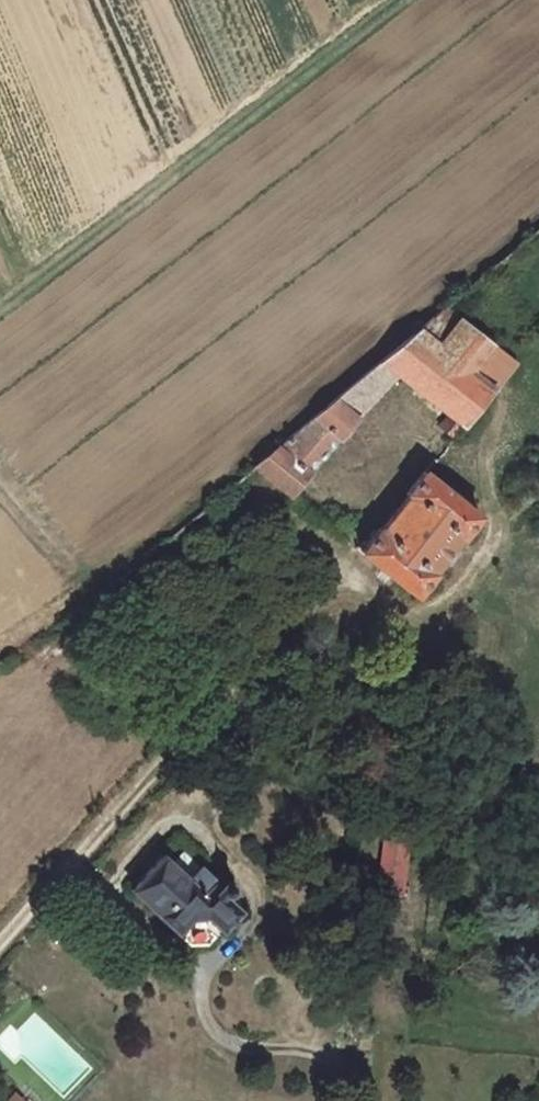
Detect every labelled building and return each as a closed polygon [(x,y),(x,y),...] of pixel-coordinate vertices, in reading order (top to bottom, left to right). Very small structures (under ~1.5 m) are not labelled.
[(372,367),(389,381),(396,373),(448,414),(439,426),(454,438),(493,388),(470,371),(491,344),(464,323),(443,344),(430,330),(450,312),(444,307),(372,367)] [(464,323),(450,312),(430,330),(443,344),(464,323)] [(514,361),(491,344),(470,371),(493,388),(514,361)] [(362,410),(389,381),(372,367),(342,393),(362,410)] [(342,393),(254,467),(291,496),(310,473),(308,471),(338,438),(340,440),(358,419),(356,417),(362,410),(342,393)] [(382,531),(380,529),(361,553),(416,597),(434,573),(433,572),(459,537),(461,539),(479,516),(424,472),(406,495),(408,496),(382,531)] [(385,839),(382,865),(402,868),(405,841),(385,839)] [(182,853),(172,865),(188,879),(198,868),(182,853)] [(198,868),(188,879),(172,865),(161,855),(130,890),(157,914),(156,914),(176,933),(191,916),(191,919),(204,919),(204,916),(221,931),(239,911),(223,896),(224,895),(226,895),(229,894),(230,892),(231,891),(232,889),(231,887),(231,885),(230,884),(228,882),(226,881),(224,881),(223,881),(221,882),(220,883),(219,885),(199,867),(198,868)] [(402,868),(382,865),(378,898),(398,900),(402,868)]
